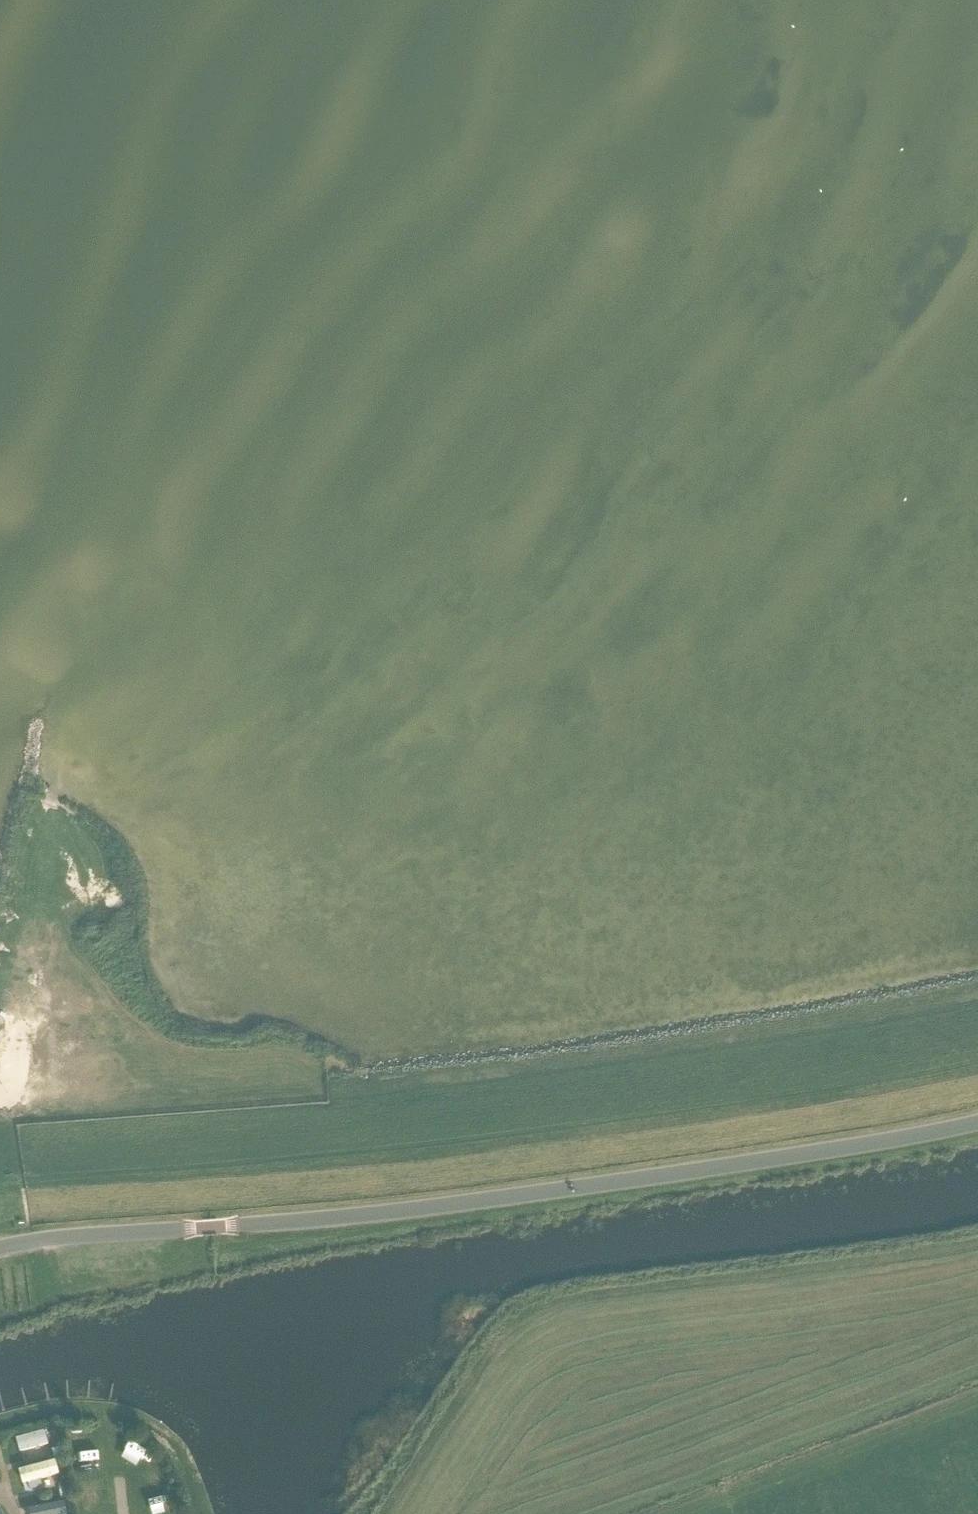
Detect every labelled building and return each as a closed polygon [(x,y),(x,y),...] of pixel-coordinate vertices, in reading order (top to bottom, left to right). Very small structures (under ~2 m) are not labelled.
[(14,1437),(18,1453),(47,1445),(43,1429),(14,1437)] [(122,1473),(144,1458),(138,1450),(116,1465),(122,1473)] [(59,1503),(29,1504),(29,1513),(59,1513),(59,1503)]
